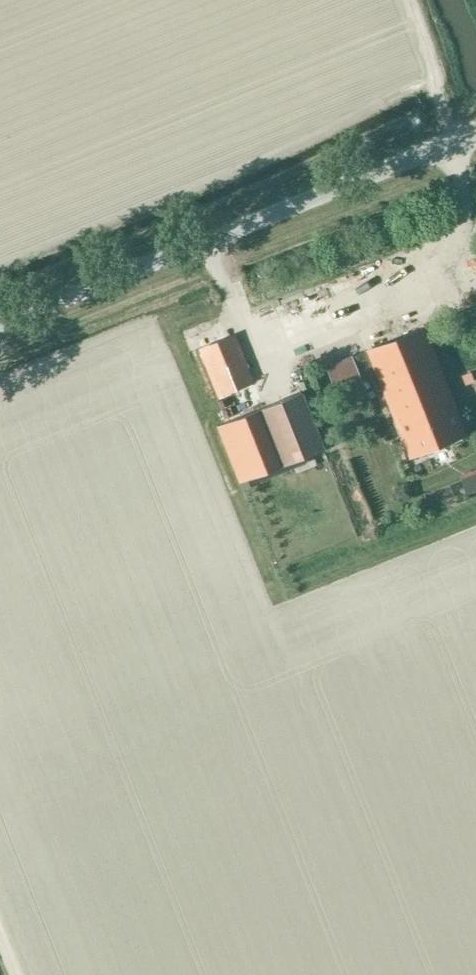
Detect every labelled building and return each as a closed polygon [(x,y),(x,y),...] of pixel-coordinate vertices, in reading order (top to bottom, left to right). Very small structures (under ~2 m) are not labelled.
[(469,435),(426,327),(368,350),(411,458),(469,435)] [(201,347),(220,396),(255,383),(235,334),(201,347)] [(350,355),(326,365),(337,390),(361,381),(350,355)] [(475,381),(472,373),(463,376),(466,385),(475,381)] [(218,426),(240,482),(327,449),(304,392),(218,426)] [(333,480),(341,476),(332,457),(325,461),(333,480)]
